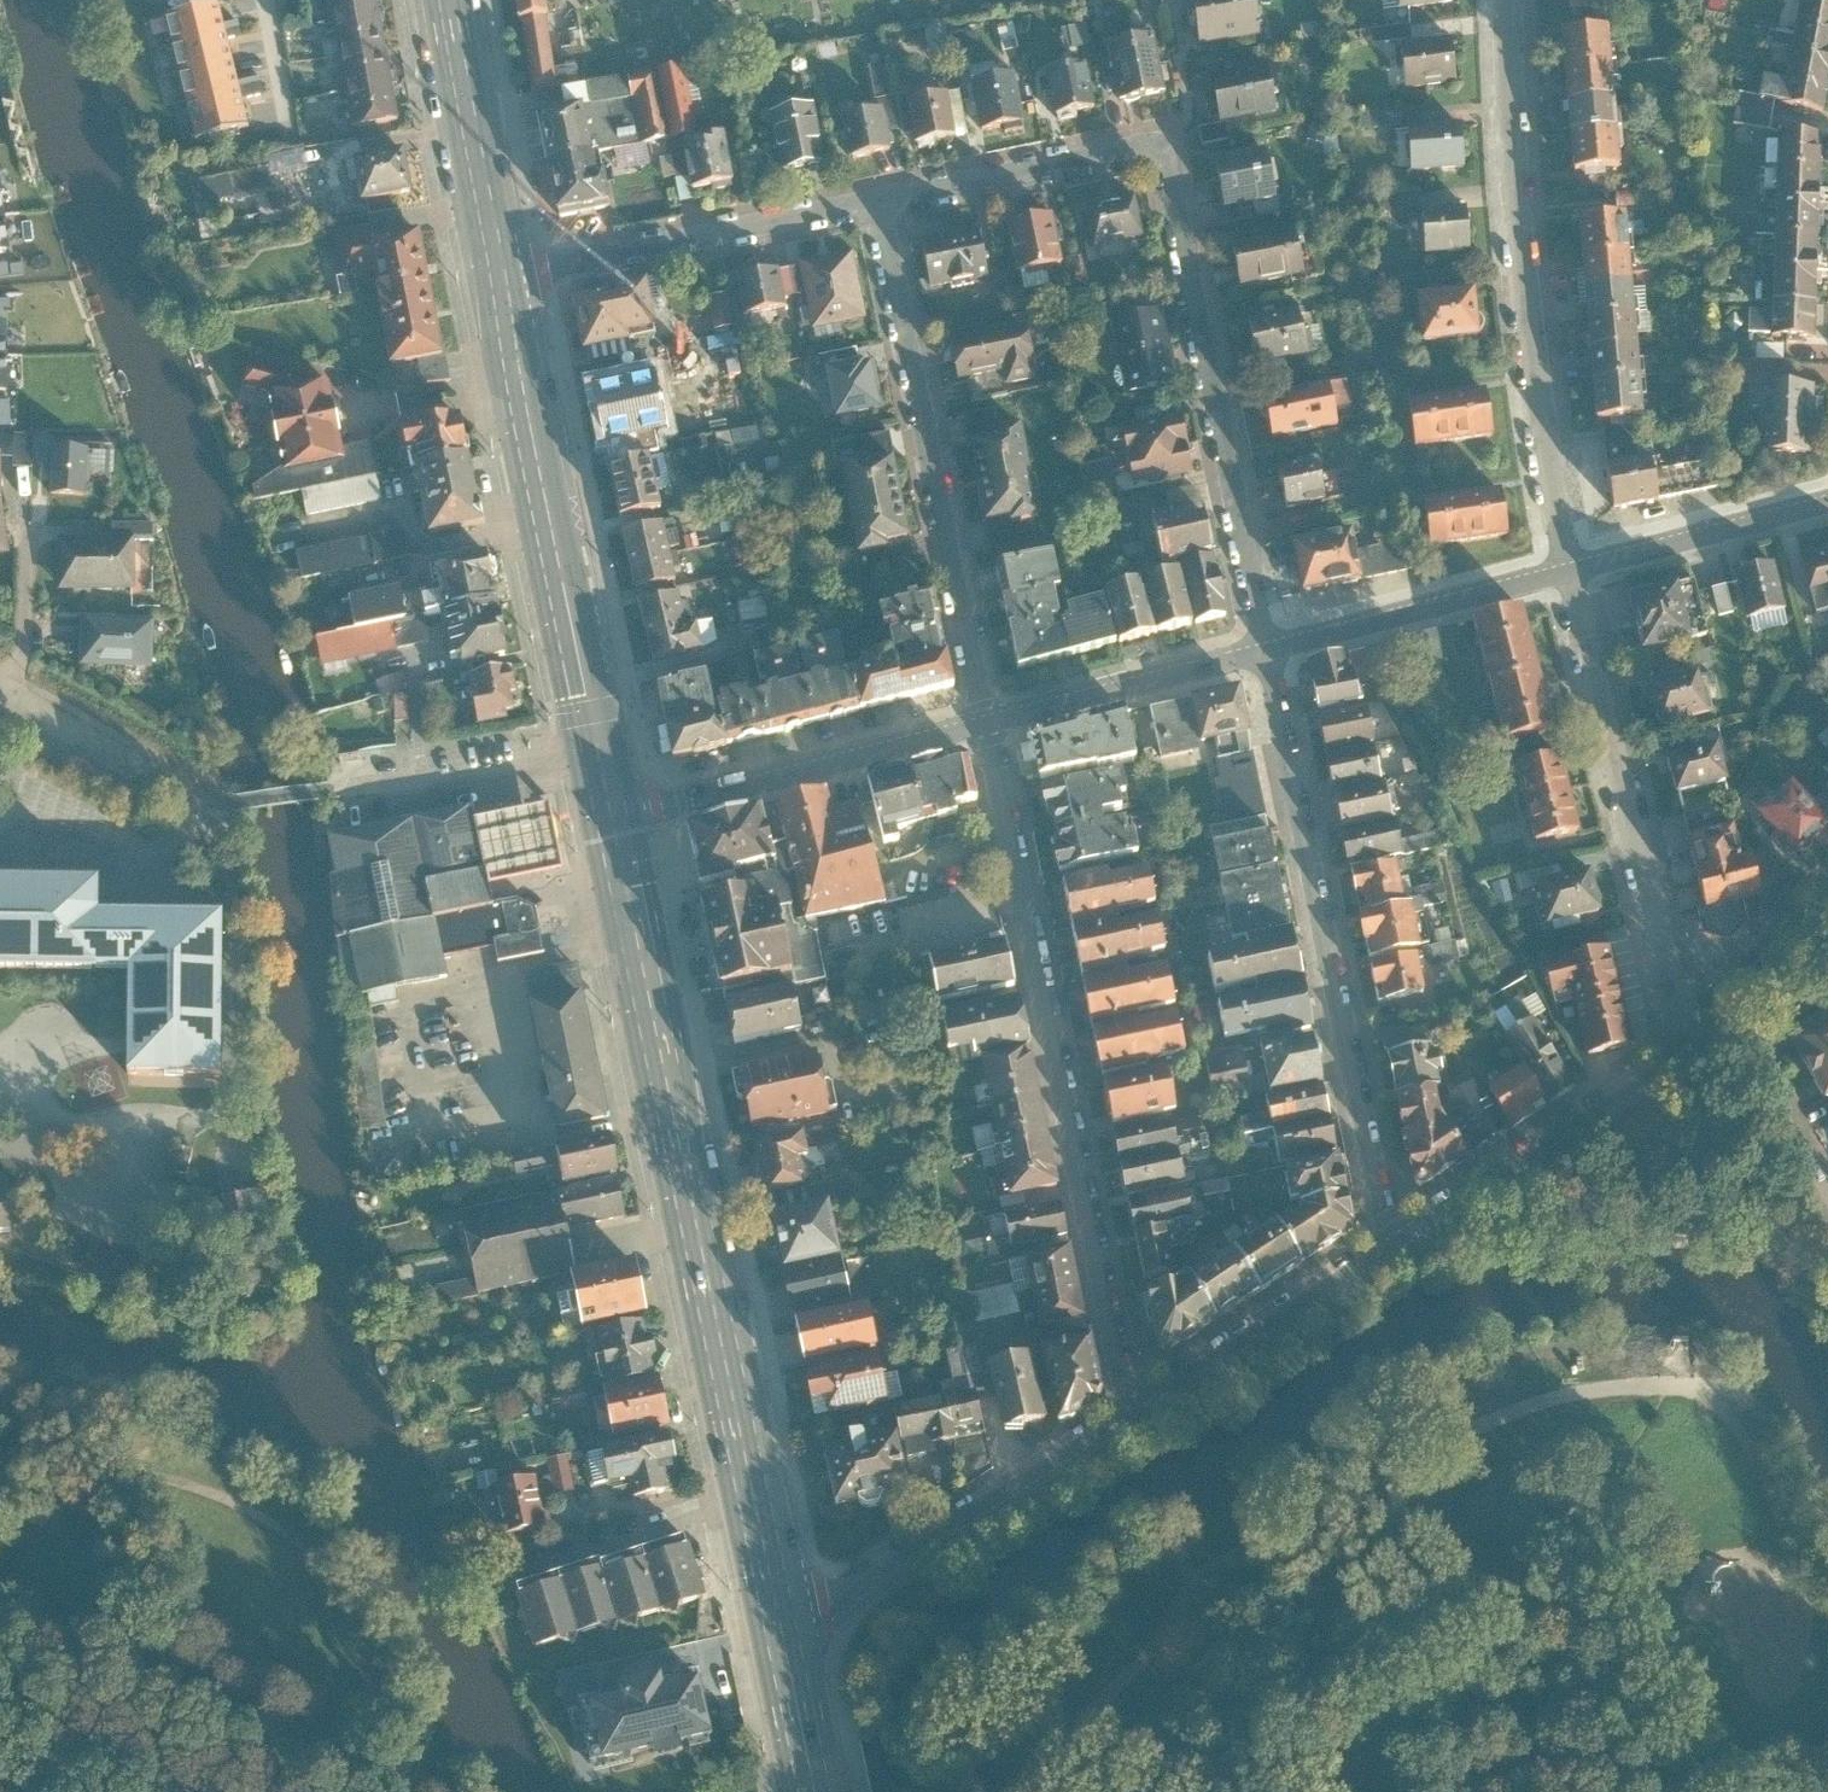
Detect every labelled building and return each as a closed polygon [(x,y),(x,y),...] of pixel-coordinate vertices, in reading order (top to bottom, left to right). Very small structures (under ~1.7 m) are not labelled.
[(330,7),(323,9),(325,20),(380,11),(378,0),(329,0),(330,7)] [(531,91),(558,87),(547,10),(549,10),(548,0),(517,0),(531,91)] [(1202,43),(1266,33),(1260,0),(1195,0),(1202,43)] [(1404,11),(1457,4),(1456,0),(1402,0),(1404,11)] [(165,16),(173,47),(226,34),(218,3),(165,16)] [(1801,4),(1796,36),(1827,41),(1827,8),(1801,4)] [(380,11),(325,20),(327,32),(335,31),(339,54),(387,46),(380,11)] [(1564,31),(1566,63),(1613,59),(1611,27),(1564,31)] [(1170,91),(1158,31),(1113,40),(1126,100),(1170,91)] [(173,47),(181,79),(234,65),(226,34),(173,47)] [(1827,73),(1827,41),(1796,36),(1790,67),(1827,73)] [(1457,37),(1404,44),(1410,89),(1462,82),(1457,37)] [(335,79),(338,92),(393,81),(387,46),(339,54),(343,78),(335,79)] [(1613,59),(1566,63),(1568,96),(1617,92),(1613,59)] [(1099,106),(1091,62),(1052,70),(1060,113),(1099,106)] [(181,79),(189,110),(241,96),(234,65),(181,79)] [(686,65),(615,79),(628,145),(699,132),(686,65)] [(1273,65),(1215,78),(1224,120),(1282,108),(1273,65)] [(1827,100),(1827,73),(1790,67),(1788,77),(1766,74),(1762,95),(1775,97),(1783,98),(1782,101),(1826,109),(1827,100)] [(1029,118),(1019,70),(975,79),(985,127),(1029,118)] [(628,145),(615,79),(587,84),(592,107),(565,112),(545,116),(551,146),(559,191),(604,182),(599,151),(628,145)] [(393,81),(338,92),(340,103),(348,102),(353,126),(354,126),(400,118),(393,81)] [(561,90),(565,112),(592,107),(587,84),(561,90)] [(961,133),(951,90),(908,99),(918,142),(961,133)] [(1775,97),(1762,95),(1740,91),(1733,122),(1771,128),(1775,97)] [(1617,92),(1568,96),(1572,131),(1620,126),(1617,92)] [(189,110),(196,141),(249,128),(241,96),(189,110)] [(828,159),(817,102),(773,110),(784,168),(828,159)] [(894,148),(886,107),(845,115),(854,156),(894,148)] [(1429,125),(1414,126),(1417,171),(1470,167),(1467,122),(1452,123),(1451,113),(1428,115),(1429,125)] [(1228,122),(1200,127),(1203,143),(1231,138),(1228,122)] [(1620,126),(1572,131),(1575,170),(1622,166),(1620,126)] [(737,179),(727,128),(684,136),(694,188),(737,179)] [(1780,131),(1780,165),(1822,165),(1822,131),(1780,131)] [(1269,150),(1218,161),(1227,204),(1278,193),(1269,150)] [(413,199),(406,153),(358,161),(365,206),(413,199)] [(1780,165),(1779,196),(1821,197),(1822,165),(1780,165)] [(269,167),(229,176),(234,200),(235,203),(275,194),(269,167)] [(229,176),(198,183),(203,207),(234,200),(229,176)] [(604,182),(559,191),(565,220),(610,211),(604,182)] [(1147,235),(1138,193),(1088,204),(1096,245),(1147,235)] [(1779,196),(1777,233),(1820,233),(1821,197),(1779,196)] [(1473,208),(1427,212),(1431,254),(1476,251),(1473,208)] [(377,290),(432,281),(421,228),(405,231),(401,209),(368,215),(371,225),(334,233),(345,294),(358,291),(356,277),(374,274),(377,290)] [(1580,214),(1583,250),(1632,246),(1628,211),(1580,214)] [(1069,262),(1058,212),(1009,223),(1020,273),(1069,262)] [(10,250),(5,215),(0,216),(0,252),(10,250)] [(984,226),(923,239),(934,288),(994,275),(984,226)] [(1297,228),(1237,242),(1247,286),(1307,272),(1297,228)] [(1777,233),(1776,265),(1819,266),(1820,233),(1777,233)] [(1632,246),(1583,250),(1585,283),(1634,279),(1632,246)] [(869,315),(855,250),(801,261),(814,327),(869,315)] [(1776,265),(1775,300),(1818,301),(1819,266),(1776,265)] [(790,307),(782,268),(739,276),(747,315),(790,307)] [(650,277),(574,291),(586,348),(632,339),(630,330),(659,325),(650,277)] [(1634,279),(1585,283),(1588,316),(1637,311),(1634,279)] [(432,281),(377,290),(391,364),(418,359),(446,354),(432,281)] [(1475,287),(1417,294),(1422,341),(1481,335),(1475,287)] [(1818,301),(1775,300),(1774,335),(1817,336),(1818,301)] [(956,307),(957,329),(1006,327),(1005,305),(956,307)] [(1305,307),(1253,318),(1262,363),(1314,353),(1305,307)] [(1180,381),(1166,308),(1114,318),(1123,366),(1120,367),(1117,372),(1117,378),(1120,382),(1122,386),(1127,385),(1128,391),(1180,381)] [(1637,311),(1588,316),(1591,347),(1640,343),(1637,311)] [(1030,323),(954,339),(963,381),(1007,371),(1010,384),(1039,379),(1036,365),(1039,365),(1030,323)] [(1640,343),(1591,347),(1594,380),(1643,375),(1640,343)] [(590,359),(595,387),(635,379),(633,374),(648,371),(645,356),(631,359),(630,352),(590,359)] [(446,354),(418,359),(422,384),(452,379),(446,354)] [(8,394),(7,358),(0,358),(0,394),(8,394)] [(286,468),(344,457),(330,380),(307,383),(306,373),(248,359),(243,384),(272,391),(286,468)] [(860,365),(829,371),(837,410),(838,416),(881,407),(874,375),(871,376),(868,363),(860,365)] [(1643,375),(1594,380),(1598,418),(1646,414),(1643,375)] [(635,379),(595,387),(601,418),(641,410),(640,402),(656,400),(653,385),(637,388),(635,379)] [(1335,382),(1272,395),(1281,438),(1345,425),(1335,382)] [(1814,451),(1815,385),(1751,383),(1751,407),(1762,407),(1761,450),(1814,451)] [(1485,390),(1409,401),(1415,447),(1492,436),(1485,390)] [(409,419),(417,466),(471,456),(463,410),(409,419)] [(643,417),(641,410),(601,418),(607,448),(647,440),(645,432),(656,430),(654,422),(658,421),(657,414),(643,417)] [(996,411),(969,417),(995,549),(1022,543),(1018,523),(1046,515),(1028,423),(1000,429),(996,411)] [(1109,445),(1112,458),(1191,443),(1184,413),(1126,425),(1130,441),(1109,445)] [(918,562),(891,431),(863,437),(867,455),(847,458),(865,554),(887,549),(891,567),(918,562)] [(35,433),(16,432),(15,466),(34,466),(35,433)] [(1198,472),(1191,443),(1112,458),(1115,472),(1136,468),(1138,483),(1198,472)] [(5,448),(0,449),(0,555),(13,553),(5,448)] [(89,494),(92,450),(56,448),(53,492),(89,494)] [(653,454),(612,463),(623,516),(665,507),(653,454)] [(471,456),(417,466),(431,534),(484,524),(471,456)] [(1653,456),(1607,465),(1616,509),(1662,500),(1656,471),(1653,456)] [(1324,458),(1285,466),(1294,508),(1333,500),(1324,458)] [(1656,471),(1662,500),(1718,488),(1711,460),(1656,471)] [(382,478),(324,490),(328,510),(386,499),(382,478)] [(1501,491),(1423,501),(1429,546),(1507,536),(1501,491)] [(1209,512),(1157,523),(1166,564),(1218,553),(1209,512)] [(667,521),(624,531),(636,589),(679,579),(677,570),(683,568),(679,552),(673,553),(672,548),(682,546),(678,530),(669,532),(667,521)] [(402,530),(296,551),(302,579),(408,558),(402,530)] [(1360,531),(1296,543),(1306,591),(1371,579),(1364,550),(1360,531)] [(64,591),(139,590),(137,534),(62,536),(64,591)] [(1411,539),(1364,550),(1371,579),(1417,567),(1411,539)] [(1801,555),(1817,615),(1827,612),(1827,548),(1801,555)] [(1063,553),(999,566),(1006,599),(1064,588),(1070,586),(1063,553)] [(442,612),(500,602),(491,555),(431,567),(433,579),(430,579),(433,593),(422,595),(426,615),(442,612)] [(1234,615),(1220,556),(1185,564),(1186,571),(1199,624),(1234,615)] [(1787,610),(1775,563),(1735,573),(1747,620),(1753,618),(1756,631),(1784,624),(1780,611),(1787,610)] [(1158,590),(1155,591),(1166,633),(1199,624),(1186,571),(1155,579),(1158,590)] [(1110,591),(1112,599),(1124,644),(1166,633),(1155,591),(1153,592),(1150,581),(1110,591)] [(1694,641),(1680,583),(1630,595),(1644,653),(1694,641)] [(1006,599),(1012,629),(1061,619),(1070,617),(1064,588),(1006,599)] [(352,599),(358,630),(406,620),(400,590),(352,599)] [(916,663),(951,655),(937,592),(914,596),(916,602),(885,609),(888,626),(897,624),(900,633),(896,633),(901,650),(913,648),(916,663)] [(682,593),(640,601),(654,661),(706,648),(700,624),(689,626),(688,618),(693,616),(690,602),(685,603),(682,593)] [(1076,623),(1071,624),(1080,656),(1124,644),(1112,599),(1077,608),(1079,618),(1076,619),(1076,623)] [(511,654),(500,602),(442,612),(452,659),(463,657),(465,664),(511,654)] [(771,624),(767,604),(743,609),(746,629),(771,624)] [(1555,730),(1523,607),(1472,621),(1503,743),(1555,730)] [(358,630),(318,639),(323,662),(426,640),(421,616),(406,620),(358,630)] [(157,668),(160,620),(86,617),(84,665),(157,668)] [(1061,619),(1012,629),(1020,671),(1080,656),(1071,624),(1063,626),(1061,619)] [(1456,657),(1447,627),(1365,651),(1374,681),(1456,657)] [(819,681),(812,683),(824,722),(869,708),(858,670),(850,672),(848,663),(852,662),(844,634),(802,645),(810,672),(816,670),(819,681)] [(774,692),(769,693),(779,733),(824,722),(812,683),(805,684),(802,674),(807,673),(798,646),(759,657),(765,682),(771,681),(774,692)] [(867,668),(858,670),(869,708),(912,698),(904,666),(901,659),(899,660),(897,653),(865,661),(867,668)] [(1347,653),(1306,662),(1317,707),(1357,697),(1347,653)] [(904,666),(912,698),(963,686),(955,654),(951,655),(916,663),(904,666)] [(519,691),(514,668),(471,677),(481,726),(510,719),(509,712),(517,710),(513,692),(519,691)] [(1711,715),(1700,673),(1651,685),(1662,727),(1711,715)] [(401,675),(325,696),(329,708),(404,687),(401,675)] [(670,727),(723,715),(721,707),(713,675),(684,681),(684,685),(661,689),(670,727)] [(1249,734),(1239,686),(1188,697),(1189,699),(1199,745),(1249,734)] [(728,705),(721,707),(723,715),(732,745),(779,733),(769,693),(754,697),(752,690),(726,697),(728,705)] [(1200,751),(1199,745),(1189,699),(1149,708),(1158,760),(1200,751)] [(1366,708),(1318,718),(1325,754),(1374,744),(1366,708)] [(732,747),(732,745),(723,715),(670,727),(678,761),(732,747)] [(1123,715),(1025,738),(1034,782),(1077,773),(1078,775),(1091,771),(1091,774),(1134,764),(1123,715)] [(1731,784),(1721,744),(1668,757),(1678,797),(1731,784)] [(1374,745),(1325,755),(1333,791),(1381,781),(1374,745)] [(1266,817),(1252,752),(1215,760),(1219,780),(1215,781),(1225,826),(1266,817)] [(955,754),(902,768),(917,817),(930,813),(933,821),(952,816),(950,808),(976,801),(964,760),(955,754)] [(1581,834),(1561,755),(1515,766),(1536,845),(1581,834)] [(917,817),(902,768),(859,779),(878,847),(886,845),(882,834),(913,826),(910,819),(917,817)] [(1122,774),(1039,792),(1058,875),(1138,858),(1133,835),(1125,837),(1122,823),(1099,827),(1097,816),(1120,811),(1117,798),(1125,797),(1122,774)] [(1384,782),(1333,793),(1342,831),(1392,820),(1384,782)] [(1794,784),(1777,800),(1768,790),(1752,806),(1800,859),(1827,833),(1827,821),(1794,784)] [(823,791),(770,804),(784,864),(798,922),(813,919),(882,902),(856,807),(829,814),(823,791)] [(784,864),(770,804),(681,826),(694,885),(738,875),(784,864)] [(476,823),(483,854),(489,885),(563,870),(550,808),(476,823)] [(448,979),(443,959),(423,865),(483,854),(476,823),(474,810),(327,836),(336,876),(330,877),(335,940),(336,940),(344,999),(361,1132),(386,1129),(371,1008),(398,1003),(395,990),(448,979)] [(1394,820),(1340,832),(1349,870),(1403,858),(1394,820)] [(1749,924),(1744,904),(1764,898),(1754,856),(1744,858),(1737,827),(1689,839),(1702,890),(1705,904),(1699,914),(1704,935),(1730,943),(1749,924)] [(1269,833),(1211,845),(1218,880),(1276,868),(1269,833)] [(494,905),(489,885),(483,854),(423,865),(443,959),(495,948),(498,964),(545,954),(535,909),(516,900),(494,905)] [(1396,863),(1350,872),(1359,913),(1404,904),(1396,863)] [(784,864),(738,875),(744,894),(690,906),(708,995),(722,992),(723,999),(725,1005),(827,984),(825,977),(813,919),(798,922),(784,864)] [(1277,869),(1218,881),(1231,944),(1290,932),(1277,869)] [(1591,871),(1536,885),(1548,929),(1603,915),(1591,871)] [(1103,875),(1058,884),(1069,933),(1114,924),(1112,917),(1154,908),(1146,874),(1105,883),(1103,875)] [(132,974),(133,1038),(133,1044),(133,1054),(133,1081),(229,1080),(229,919),(118,918),(118,910),(119,889),(0,884),(0,974),(132,974)] [(1419,902),(1445,902),(1445,885),(1419,885),(1419,902)] [(1411,905),(1359,916),(1368,959),(1420,949),(1411,905)] [(1114,924),(1069,933),(1080,982),(1126,974),(1123,964),(1163,955),(1155,921),(1115,930),(1114,924)] [(1253,989),(1254,995),(1301,985),(1290,934),(1244,943),(1246,954),(1207,961),(1213,997),(1253,989)] [(1003,942),(925,959),(935,1006),(1013,988),(1003,942)] [(1422,954),(1370,966),(1378,1005),(1425,996),(1420,969),(1461,960),(1457,942),(1425,950),(1422,954)] [(1634,1049),(1611,950),(1545,966),(1555,1007),(1574,1003),(1588,1061),(1634,1049)] [(527,981),(531,1001),(583,990),(579,970),(527,981)] [(1126,974),(1080,982),(1091,1034),(1136,1024),(1134,1017),(1173,1009),(1165,971),(1127,979),(1126,974)] [(725,1005),(717,1007),(726,1051),(804,1035),(801,1020),(832,1012),(827,984),(725,1005)] [(1255,1000),(1217,1007),(1225,1048),(1287,1036),(1288,1040),(1312,1036),(1301,985),(1254,995),(1255,1000)] [(604,1085),(583,990),(531,1001),(533,1011),(507,1016),(514,1046),(539,1040),(551,1097),(559,1134),(609,1123),(608,1116),(611,1115),(604,1085)] [(975,1062),(1026,1051),(1015,1001),(937,1017),(946,1057),(969,1053),(971,1063),(975,1062)] [(1136,1024),(1091,1034),(1100,1082),(1145,1072),(1143,1064),(1185,1054),(1178,1020),(1137,1028),(1136,1024)] [(1576,1088),(1533,1021),(1505,1039),(1523,1069),(1547,1106),(1576,1088)] [(1791,1042),(1827,1104),(1827,1021),(1791,1042)] [(1383,1035),(1396,1099),(1433,1092),(1440,1090),(1428,1028),(1383,1035)] [(1257,1048),(1268,1102),(1322,1091),(1312,1043),(1292,1047),(1291,1042),(1257,1048)] [(1252,1101),(1240,1049),(1202,1058),(1214,1110),(1252,1101)] [(1056,1192),(1026,1051),(975,1062),(1006,1203),(1056,1192)] [(813,1055),(732,1073),(747,1135),(827,1118),(825,1114),(835,1111),(830,1086),(824,1083),(819,1058),(813,1055)] [(1547,1106),(1523,1069),(1489,1089),(1512,1128),(1547,1106)] [(1166,1072),(1102,1086),(1111,1130),(1175,1116),(1166,1072)] [(1507,1135),(1467,1075),(1446,1088),(1454,1099),(1445,1104),(1478,1154),(1507,1135)] [(1239,1127),(1242,1142),(1329,1124),(1322,1091),(1268,1102),(1263,1104),(1269,1127),(1263,1128),(1261,1123),(1239,1127)] [(1433,1092),(1396,1099),(1414,1186),(1415,1189),(1417,1192),(1419,1193),(1422,1193),(1425,1192),(1427,1190),(1468,1164),(1440,1123),(1433,1092)] [(1171,1122),(1110,1135),(1117,1170),(1178,1157),(1171,1122)] [(1335,1157),(1329,1124),(1242,1142),(1245,1155),(1268,1150),(1267,1144),(1273,1143),(1278,1168),(1335,1157)] [(800,1136),(750,1147),(762,1199),(805,1189),(798,1162),(805,1161),(800,1136)] [(623,1182),(614,1140),(559,1151),(568,1193),(623,1182)] [(1178,1157),(1117,1170),(1124,1202),(1184,1189),(1178,1157)] [(1298,1214),(1346,1204),(1337,1163),(1290,1172),(1290,1175),(1282,1177),(1288,1210),(1296,1209),(1298,1214)] [(464,1214),(479,1295),(577,1276),(570,1234),(628,1221),(621,1185),(464,1214)] [(255,1189),(231,1194),(236,1221),(260,1217),(255,1189)] [(1185,1193),(1125,1206),(1132,1239),(1191,1227),(1203,1225),(1201,1213),(1189,1216),(1185,1193)] [(1068,1239),(1061,1203),(1003,1214),(1009,1250),(1068,1239)] [(1288,1218),(1272,1229),(1300,1273),(1354,1236),(1346,1204),(1298,1214),(1300,1221),(1292,1224),(1288,1218)] [(823,1207),(766,1218),(777,1276),(834,1264),(823,1207)] [(1191,1227),(1132,1239),(1142,1286),(1173,1280),(1168,1257),(1184,1254),(1188,1248),(1195,1247),(1191,1227)] [(1272,1229),(1227,1259),(1257,1303),(1300,1273),(1272,1229)] [(1083,1324),(1068,1250),(1020,1259),(1035,1334),(1083,1324)] [(1257,1303),(1227,1259),(1183,1287),(1214,1331),(1257,1303)] [(834,1264),(777,1276),(786,1319),(851,1306),(841,1262),(834,1264)] [(586,1337),(652,1323),(641,1269),(575,1282),(586,1337)] [(1010,1287),(962,1297),(969,1327),(1016,1317),(1010,1287)] [(1214,1331),(1183,1287),(1144,1296),(1156,1360),(1164,1364),(1214,1331)] [(864,1314),(788,1328),(796,1371),(872,1356),(864,1314)] [(611,1388),(657,1380),(647,1327),(601,1336),(611,1388)] [(936,1390),(939,1402),(946,1439),(983,1431),(974,1398),(982,1397),(967,1328),(937,1335),(949,1387),(936,1390)] [(1086,1347),(1040,1357),(1058,1436),(1067,1434),(1094,1416),(1095,1414),(1097,1411),(1098,1408),(1099,1405),(1086,1347)] [(1043,1430),(1026,1360),(986,1369),(1003,1439),(1043,1430)] [(876,1361),(810,1375),(813,1386),(801,1388),(809,1426),(886,1409),(876,1361)] [(615,1444),(671,1433),(661,1382),(605,1393),(615,1444)] [(939,1402),(890,1413),(898,1449),(925,1443),(928,1454),(949,1451),(946,1439),(939,1402)] [(889,1440),(822,1455),(835,1514),(902,1499),(889,1440)] [(685,1497),(673,1442),(606,1457),(614,1494),(632,1490),(637,1508),(685,1497)] [(576,1493),(568,1458),(549,1462),(556,1497),(576,1493)] [(547,1530),(536,1481),(497,1490),(508,1540),(547,1530)] [(706,1605),(683,1539),(600,1568),(622,1630),(623,1633),(706,1605)] [(543,1656),(622,1630),(600,1568),(599,1564),(520,1588),(543,1656)] [(714,1729),(698,1662),(576,1691),(592,1758),(714,1729)]
